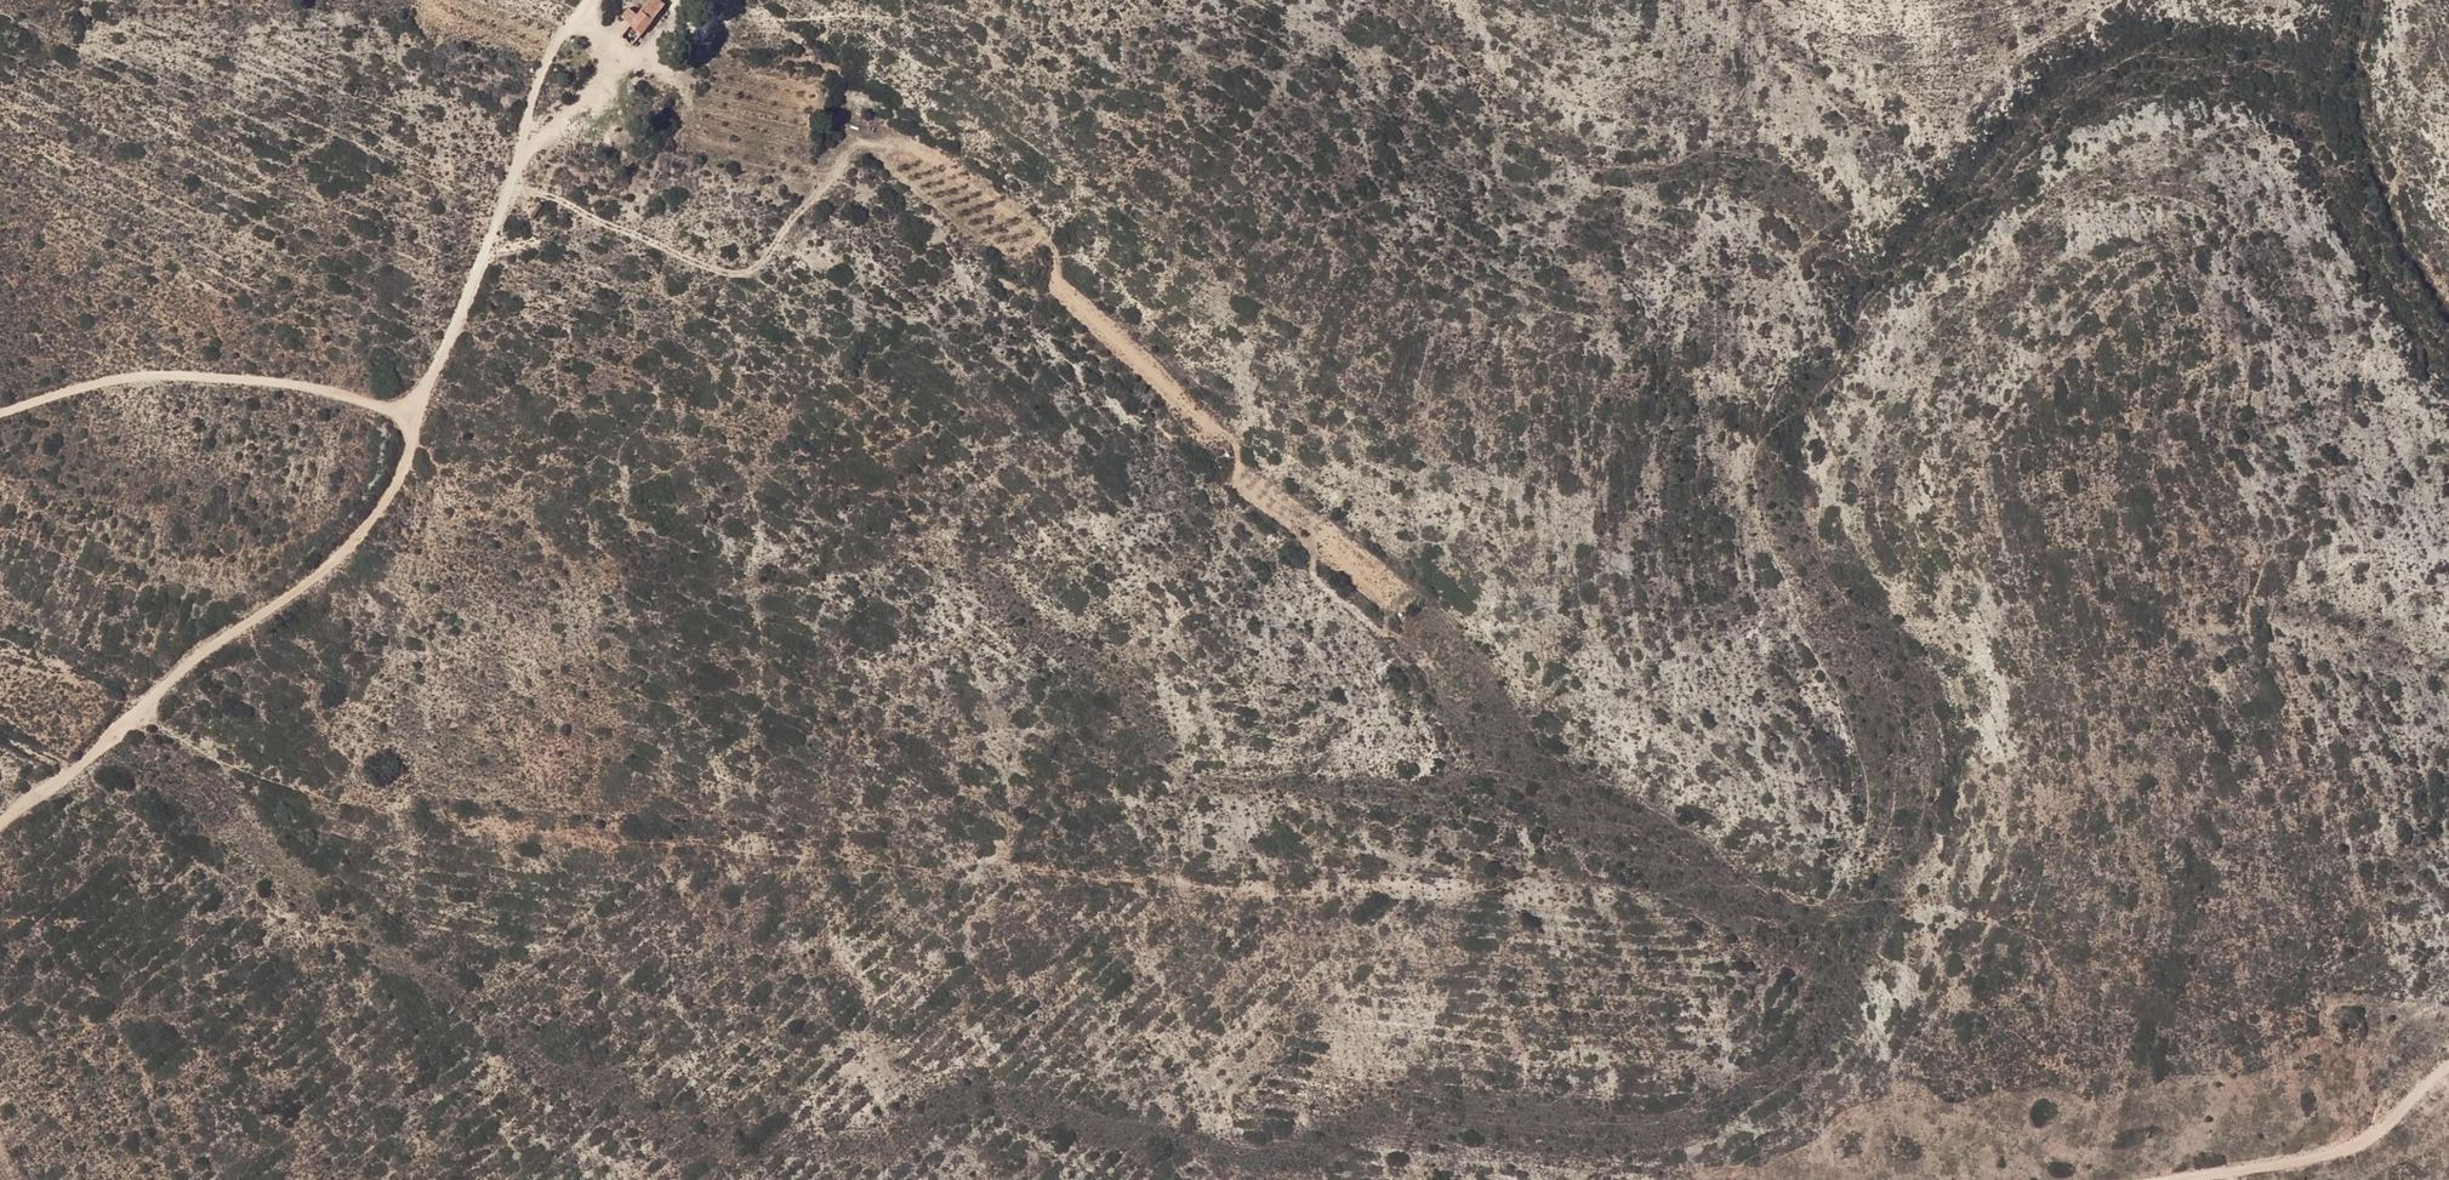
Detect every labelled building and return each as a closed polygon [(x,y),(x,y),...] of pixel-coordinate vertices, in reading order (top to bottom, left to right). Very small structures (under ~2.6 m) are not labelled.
[(610,30),(623,39),(654,0),(634,0),(610,30)]
